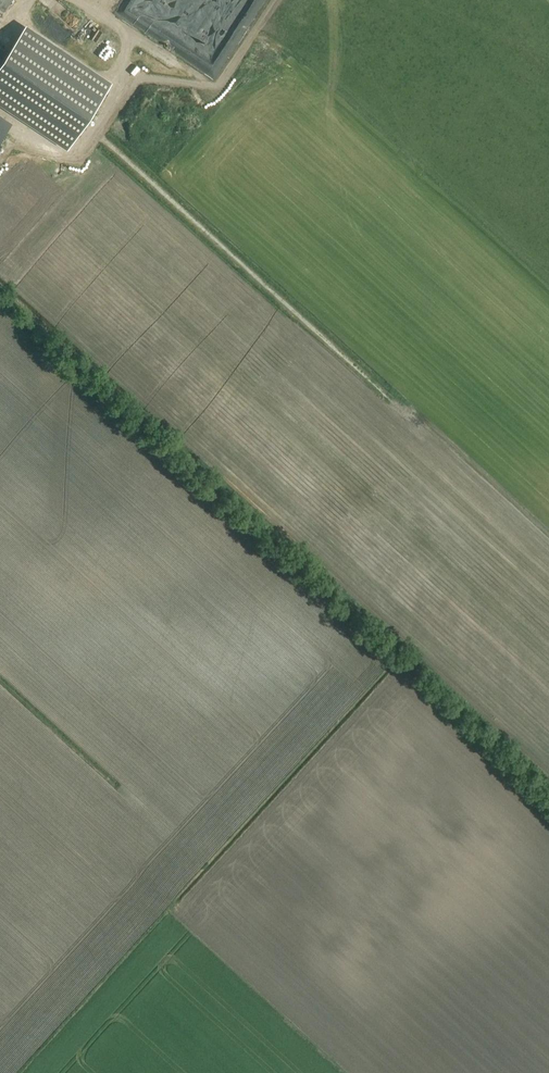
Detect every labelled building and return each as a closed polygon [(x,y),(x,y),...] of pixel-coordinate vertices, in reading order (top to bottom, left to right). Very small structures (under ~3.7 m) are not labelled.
[(4,12),(12,0),(0,0),(0,9),(4,12)] [(111,82),(28,25),(0,65),(0,104),(64,149),(111,82)] [(12,123),(0,115),(0,141),(12,123)]
